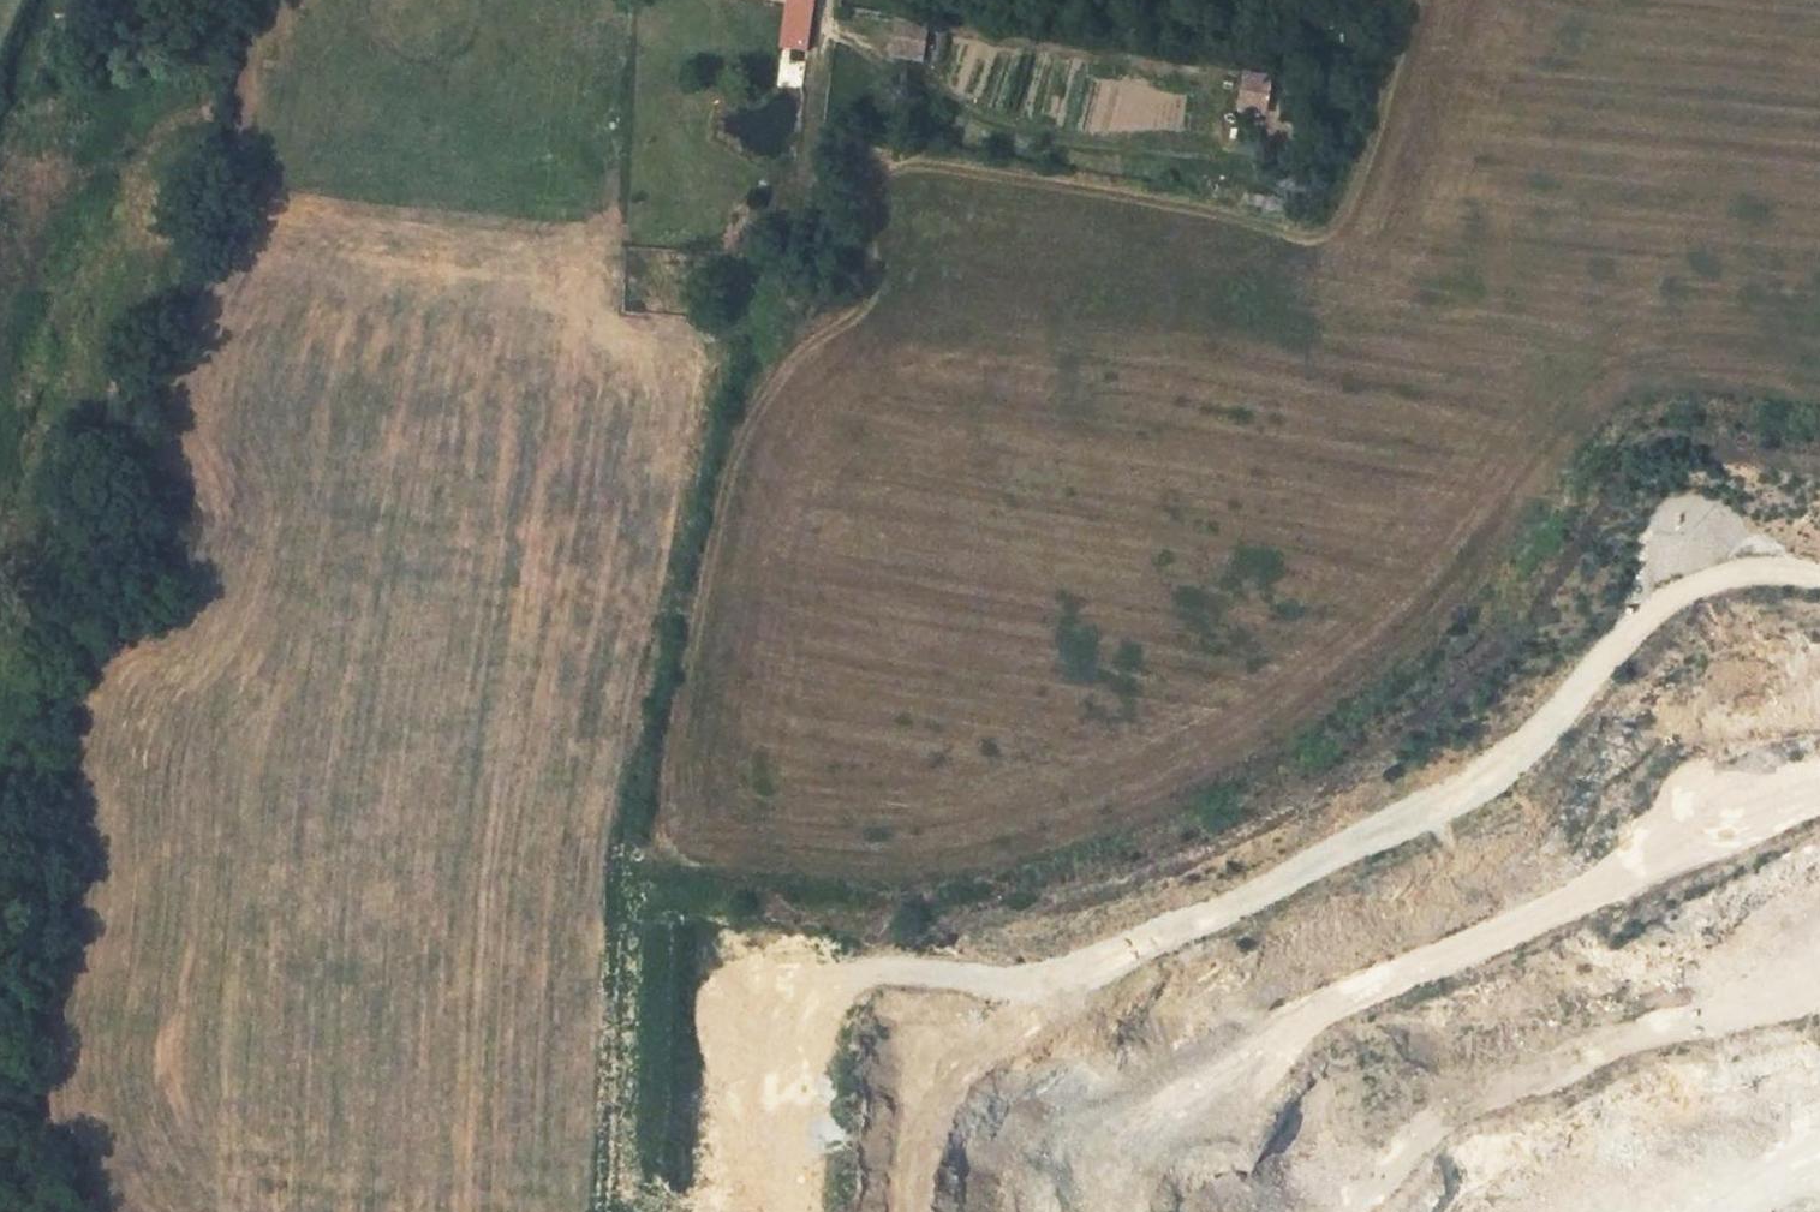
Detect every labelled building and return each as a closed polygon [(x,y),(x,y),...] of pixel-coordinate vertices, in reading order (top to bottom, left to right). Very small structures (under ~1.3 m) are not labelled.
[(925,62),(929,22),(894,18),(890,58),(925,62)] [(1270,118),(1279,78),(1245,71),(1237,111),(1270,118)]
